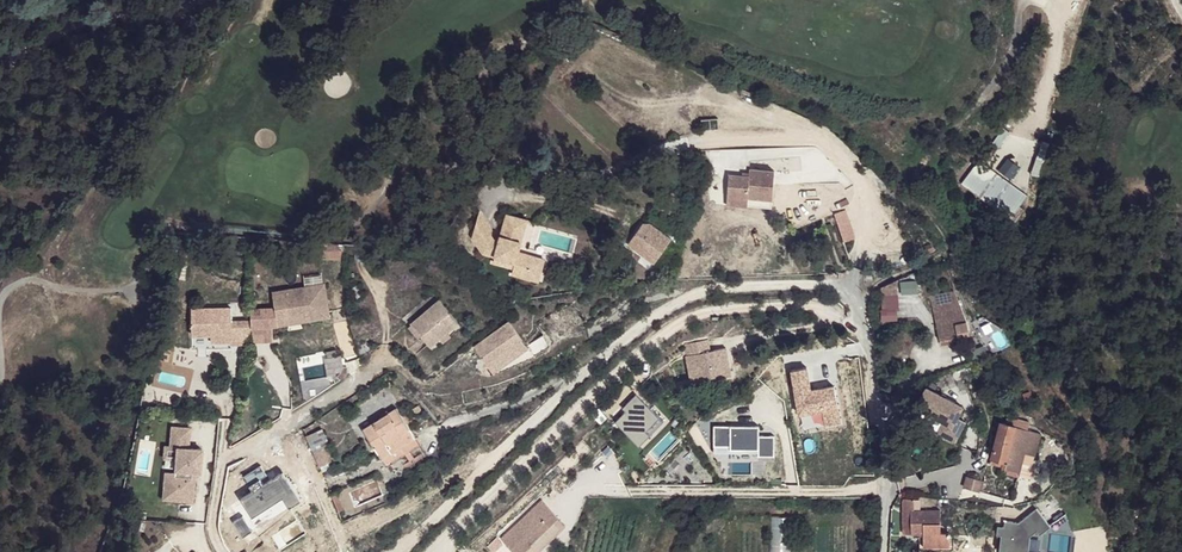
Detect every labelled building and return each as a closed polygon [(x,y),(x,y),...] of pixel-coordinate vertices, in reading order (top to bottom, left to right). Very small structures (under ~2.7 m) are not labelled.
[(807,156),(780,145),(776,157),(802,167),(807,156)] [(1013,175),(1021,163),(1009,154),(1001,166),(1013,175)] [(1011,216),(1029,192),(985,158),(966,183),(1011,216)] [(775,197),(777,168),(752,167),(752,170),(752,174),(745,174),(731,173),(730,194),(750,195),(775,197)] [(792,198),(821,188),(818,180),(789,190),(792,198)] [(799,217),(831,206),(825,187),(821,188),(792,198),(799,217)] [(682,199),(663,193),(658,206),(678,213),(682,199)] [(750,204),(750,195),(730,194),(730,203),(750,204)] [(494,230),(481,210),(473,238),(483,253),(496,257),(516,263),(515,269),(514,273),(539,280),(545,260),(520,252),(529,220),(508,213),(500,240),(492,237),(494,230)] [(629,243),(641,252),(658,229),(650,223),(643,222),(629,243)] [(641,252),(655,261),(672,237),(658,229),(641,252)] [(849,253),(855,251),(851,238),(845,240),(849,253)] [(332,243),(318,243),(317,257),(331,258),(332,243)] [(369,246),(354,245),(353,259),(368,260),(369,246)] [(516,263),(496,257),(494,263),(515,269),(516,263)] [(273,308),(249,309),(250,327),(274,326),(274,317),(305,314),(306,323),(327,321),(325,294),(305,296),(305,288),(281,291),(282,296),(272,297),(273,308)] [(899,319),(897,294),(880,295),(882,321),(899,319)] [(935,321),(962,313),(955,294),(930,299),(935,321)] [(439,299),(411,322),(421,334),(430,345),(440,337),(447,332),(458,322),(439,299)] [(190,309),(190,336),(229,335),(229,344),(230,344),(247,344),(247,324),(230,325),(230,308),(190,309)] [(955,321),(956,326),(966,323),(962,313),(935,321),(936,325),(955,321)] [(274,317),(274,326),(306,323),(305,314),(274,317)] [(535,357),(549,346),(541,335),(526,347),(506,321),(472,346),(492,372),(535,357)] [(955,321),(936,325),(940,341),(958,337),(956,326),(955,321)] [(421,334),(411,322),(408,325),(418,337),(421,334)] [(447,332),(440,337),(444,342),(451,337),(447,332)] [(229,335),(190,336),(191,349),(230,348),(230,344),(229,344),(229,335)] [(690,383),(717,377),(711,338),(686,342),(687,351),(664,358),(665,361),(673,374),(678,384),(689,382),(690,383)] [(665,361),(649,373),(631,392),(642,401),(659,384),(673,374),(665,361)] [(965,419),(956,415),(961,405),(925,388),(915,408),(938,418),(943,420),(938,431),(956,439),(965,419)] [(423,447),(399,409),(365,430),(382,458),(389,468),(423,447)] [(943,420),(938,418),(933,428),(938,431),(943,420)] [(1018,420),(1016,427),(1028,430),(1030,422),(1018,420)] [(1016,427),(1000,423),(991,455),(992,456),(1005,460),(1011,462),(1021,464),(1025,452),(1030,431),(1028,430),(1016,427)] [(323,429),(306,437),(312,450),(317,447),(325,444),(329,442),(323,429)] [(197,476),(199,453),(185,452),(186,432),(168,431),(167,451),(173,452),(172,466),(172,478),(165,477),(163,503),(189,505),(191,475),(197,476)] [(1043,434),(1030,431),(1025,452),(1038,455),(1043,434)] [(325,444),(317,447),(324,464),(332,460),(325,444)] [(172,466),(173,452),(167,451),(162,451),(161,465),(172,466)] [(1005,460),(992,456),(990,464),(1003,468),(1003,473),(1008,474),(1011,462),(1005,460)] [(1021,464),(1011,462),(1008,474),(1014,476),(1019,477),(1021,464)] [(1021,464),(1019,477),(1031,480),(1034,467),(1021,464)] [(980,489),(982,479),(966,475),(964,486),(980,489)] [(225,486),(218,533),(232,535),(239,488),(225,486)] [(344,508),(337,491),(333,493),(340,510),(344,508)] [(333,493),(322,497),(330,514),(340,510),(333,493)] [(903,532),(911,533),(910,508),(914,508),(913,497),(903,498),(903,532)] [(512,549),(551,512),(545,506),(506,543),(512,549)] [(940,533),(939,508),(914,508),(910,508),(911,533),(919,533),(923,533),(940,533)] [(1048,528),(1051,526),(1036,508),(1019,522),(1005,521),(1004,527),(1002,527),(1001,535),(999,551),(1001,551),(1046,551),(1048,528)] [(514,551),(524,551),(532,545),(538,551),(564,526),(551,512),(512,549),(514,551)] [(788,516),(769,516),(768,551),(788,551),(788,516)] [(919,533),(920,551),(953,551),(952,534),(949,534),(949,549),(923,548),(923,533),(919,533)] [(940,533),(923,533),(923,548),(949,549),(949,534),(940,533)]
